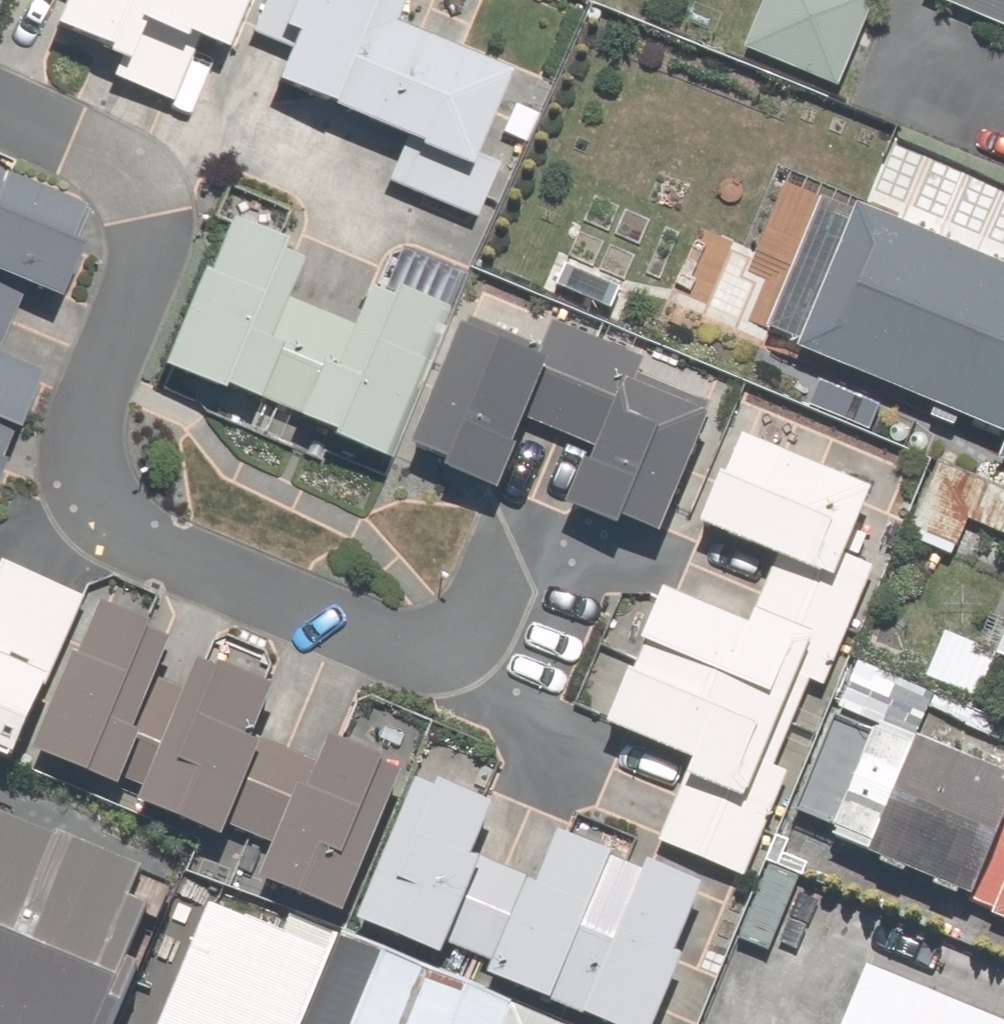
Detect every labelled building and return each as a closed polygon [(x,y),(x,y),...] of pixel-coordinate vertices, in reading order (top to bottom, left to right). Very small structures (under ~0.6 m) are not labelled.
[(250,0),(68,0),(57,24),(107,46),(105,52),(122,59),(115,77),(175,102),(200,37),(230,49),(250,0)] [(408,138),(388,181),(475,218),(503,156),(481,146),(514,72),(397,23),(407,0),(267,0),(253,32),(292,49),(279,81),(332,103),(330,106),(408,138)] [(733,53),(832,96),(873,0),(755,0),(733,53)] [(1003,34),(1003,0),(924,0),(1003,34)] [(542,115),(516,103),(503,132),(530,144),(542,115)] [(90,209),(7,174),(5,177),(0,175),(0,353),(28,284),(63,299),(86,245),(76,242),(90,209)] [(333,437),(393,462),(434,367),(427,363),(450,309),(400,288),(396,299),(371,289),(356,326),(286,296),(301,262),(280,253),(284,242),(232,220),(211,271),(206,269),(165,366),(225,392),(227,386),(262,401),(263,398),(300,414),(298,417),(335,432),(333,437)] [(964,258),(946,300),(927,344),(911,337),(884,400),(995,446),(986,468),(1003,475),(1003,275),(964,258)] [(665,535),(713,417),(708,414),(712,405),(641,374),(648,359),(557,321),(545,348),(473,318),(470,328),(467,327),(418,447),(454,462),(451,472),(502,492),(531,420),(602,450),(597,464),(591,461),(571,507),(625,530),(630,519),(665,535)] [(7,462),(2,460),(15,428),(20,430),(42,373),(0,356),(0,479),(7,462)] [(690,776),(661,841),(747,878),(792,775),(776,768),(813,681),(828,687),(879,571),(850,558),(877,492),(747,439),(732,479),(727,477),(706,527),(781,558),(751,626),(669,591),(647,644),(652,646),(640,676),(636,674),(614,727),(699,762),(693,778),(690,776)] [(898,543),(946,563),(962,524),(1003,542),(1003,490),(932,461),(898,543)] [(20,764),(57,679),(54,678),(87,597),(8,562),(0,579),(0,755),(20,764)] [(157,628),(108,607),(86,659),(81,657),(40,753),(125,789),(129,779),(153,789),(147,803),(229,838),(234,826),(281,846),(266,880),(351,916),(411,774),(392,766),(394,760),(335,735),(323,764),(261,737),(281,689),(228,666),(225,672),(203,662),(190,693),(160,680),(175,644),(154,635),(157,628)] [(912,733),(927,696),(850,665),(779,838),(1003,930),(1003,770),(912,733)] [(150,970),(138,965),(162,914),(142,905),(155,875),(97,850),(110,818),(25,782),(19,796),(0,788),(0,1023),(127,1023),(150,970)] [(499,807),(446,784),(443,790),(423,782),(363,923),(447,958),(452,945),(499,965),(494,977),(601,1023),(661,1023),(689,958),(681,955),(710,887),(654,864),(649,876),(619,862),(622,857),(566,833),(544,885),(478,856),(499,807)] [(163,1023),(307,1023),(342,938),(295,919),(289,933),(251,917),(249,919),(214,905),(163,1023)] [(342,938),(307,1023),(508,1023),(517,1003),(427,966),(425,973),(342,938)] [(871,966),(847,1023),(1003,1023),(1003,1020),(871,966)] [(508,1023),(565,1023),(517,1003),(508,1023)]
